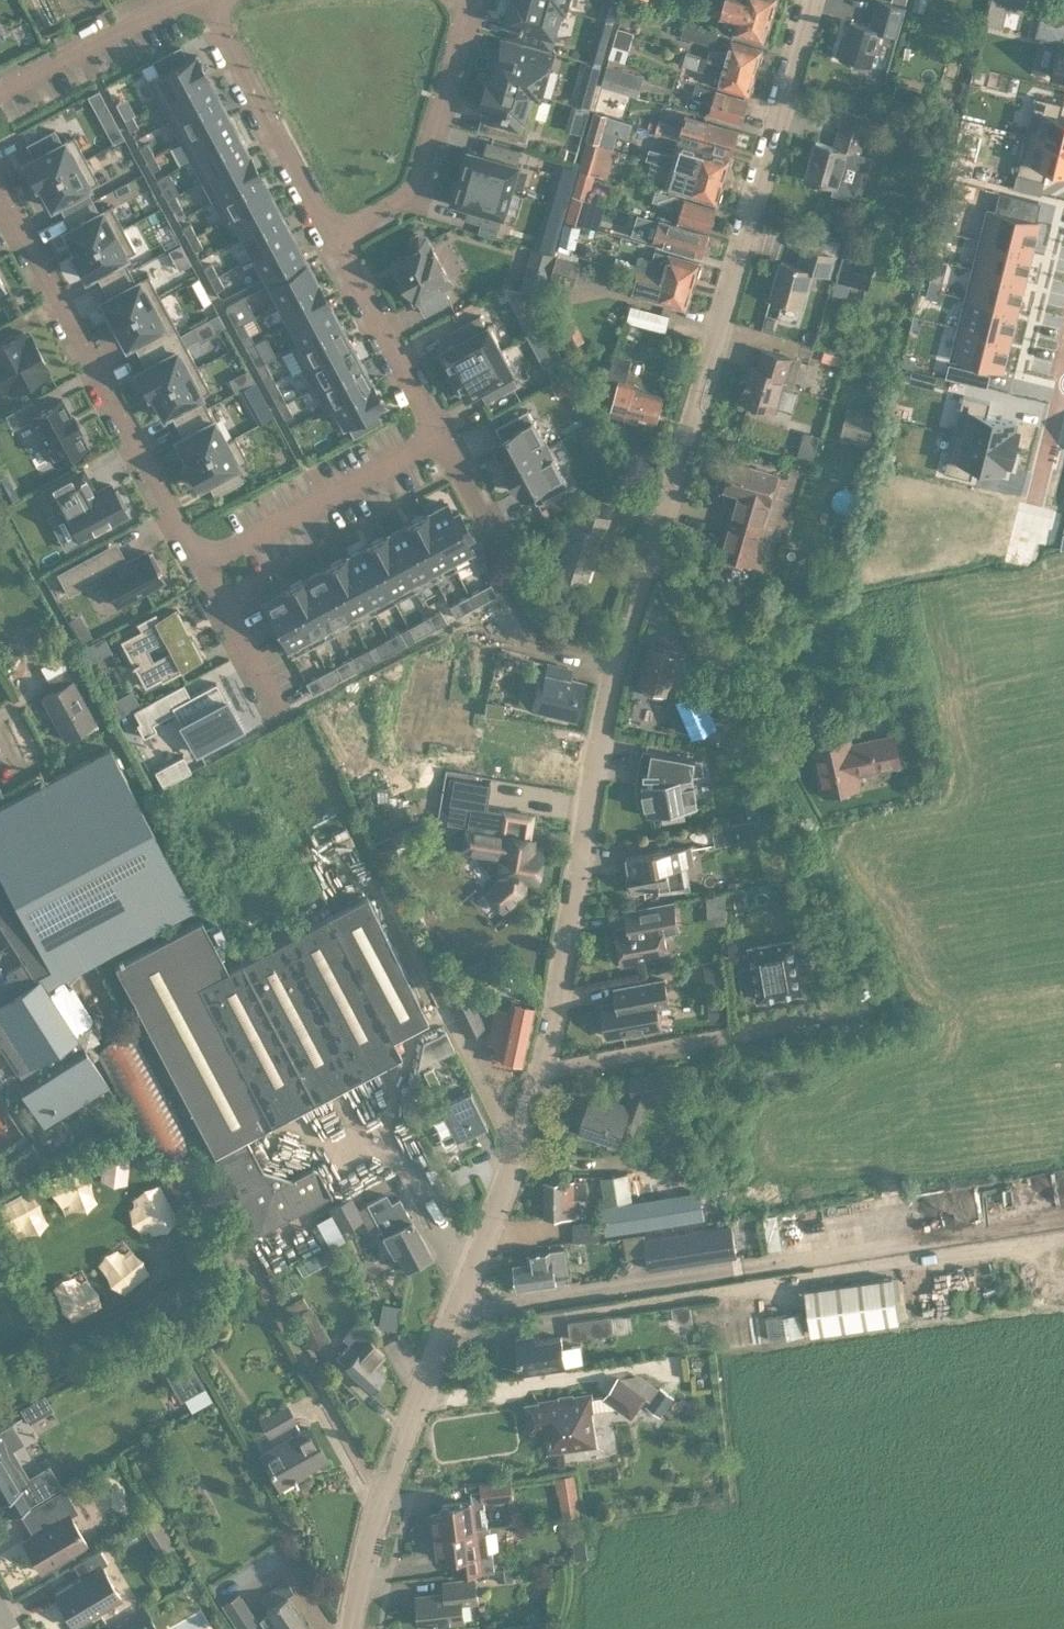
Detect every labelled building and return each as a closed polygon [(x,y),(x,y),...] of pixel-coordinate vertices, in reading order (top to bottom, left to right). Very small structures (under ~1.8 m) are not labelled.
[(545,0),(509,0),(504,19),(516,23),(513,35),(549,46),(561,4),(545,0)] [(616,0),(603,0),(598,16),(611,19),(616,0)] [(722,1),(769,16),(773,0),(723,0),(722,1)] [(839,54),(868,63),(878,28),(895,33),(903,5),(905,0),(888,0),(888,1),(886,0),(876,0),(869,24),(849,19),(839,54)] [(987,2),(1005,6),(1022,10),(1024,0),(987,0),(987,2)] [(769,16),(722,1),(719,14),(735,19),(732,29),(762,39),(769,16)] [(1041,4),(1034,33),(1038,34),(1059,39),(1052,69),(1051,73),(1063,77),(1063,10),(1041,4)] [(39,41),(27,17),(12,25),(24,48),(39,41)] [(683,20),(679,33),(712,43),(715,30),(683,20)] [(616,22),(614,29),(631,34),(633,27),(616,22)] [(594,29),(586,59),(587,59),(597,62),(599,62),(607,33),(594,29)] [(627,46),(631,34),(614,29),(611,41),(627,46)] [(715,58),(756,70),(762,47),(730,37),(726,51),(709,46),(706,55),(715,58)] [(501,39),(498,50),(490,77),(539,91),(551,52),(514,41),(503,38),(502,38),(501,39)] [(184,56),(177,43),(150,58),(157,71),(145,77),(156,98),(204,73),(192,52),(184,56)] [(676,46),(672,58),(680,60),(683,48),(676,46)] [(703,79),(749,93),(756,70),(715,58),(706,55),(683,48),(680,60),(680,61),(706,69),(703,79)] [(596,67),(597,62),(587,59),(585,64),(596,67)] [(605,62),(599,82),(636,92),(642,72),(605,62)] [(204,73),(156,98),(167,118),(214,93),(204,74),(204,73)] [(539,91),(490,77),(487,77),(480,102),(492,106),(490,112),(489,112),(484,128),(524,140),(531,117),(532,117),(539,91)] [(748,97),(716,87),(706,85),(698,83),(694,96),(711,101),(708,110),(741,120),(748,97)] [(919,91),(895,84),(890,101),(914,108),(919,91)] [(634,94),(604,85),(597,109),(627,117),(634,94)] [(102,98),(96,87),(86,93),(91,104),(102,98)] [(214,93),(167,118),(177,138),(225,113),(214,93)] [(575,102),(576,103),(587,106),(590,98),(577,94),(575,102)] [(1026,132),(1063,142),(1063,115),(1059,113),(1062,100),(1035,94),(1026,132)] [(833,144),(814,139),(804,174),(835,183),(831,198),(849,203),(863,152),(858,151),(864,130),(869,114),(844,107),(839,123),(833,144)] [(592,110),(585,137),(598,140),(609,144),(612,134),(600,131),(605,114),(592,110)] [(130,112),(122,117),(128,129),(136,124),(130,112)] [(690,139),(699,141),(732,151),(735,141),(738,140),(740,133),(738,131),(739,128),(706,118),(685,112),(682,124),(659,118),(658,122),(656,128),(656,129),(678,136),(690,139)] [(225,113),(177,138),(188,158),(235,133),(225,113)] [(949,167),(971,172),(981,130),(983,121),(962,116),(960,125),(949,167)] [(651,120),(649,126),(656,128),(658,122),(651,120)] [(59,140),(52,127),(24,141),(31,154),(21,159),(34,183),(37,182),(84,156),(71,133),(59,140)] [(1016,170),(1043,177),(1046,164),(1063,169),(1063,142),(1026,132),(1016,170)] [(235,133),(188,158),(199,178),(246,153),(246,152),(235,133)] [(585,137),(577,165),(590,169),(598,140),(585,137)] [(459,171),(459,173),(510,187),(518,161),(516,161),(519,148),(490,139),(486,152),(469,147),(467,146),(466,148),(467,148),(460,172),(459,171)] [(652,145),(649,156),(654,157),(724,178),(731,155),(701,146),(679,140),(676,151),(672,150),(671,151),(652,145)] [(137,145),(143,157),(151,152),(145,141),(137,145)] [(151,152),(143,157),(149,168),(157,164),(151,152)] [(246,153),(199,178),(210,198),(257,173),(246,153)] [(37,182),(49,204),(56,200),(63,213),(89,197),(83,185),(96,179),(84,156),(37,182)] [(654,157),(650,170),(668,175),(665,185),(679,189),(718,201),(724,181),(724,178),(654,157)] [(552,178),(570,183),(576,164),(572,163),(558,159),(552,178)] [(572,181),(570,190),(586,195),(590,181),(593,171),(576,167),(572,181)] [(220,218),(267,193),(257,174),(258,174),(257,173),(210,198),(220,218)] [(502,217),(510,187),(459,173),(459,174),(453,197),(452,197),(451,199),(454,200),(454,199),(471,204),(468,217),(497,225),(500,217),(502,217)] [(166,181),(158,185),(164,197),(172,192),(166,181)] [(681,206),(677,217),(710,227),(716,205),(684,195),(653,187),(650,198),(681,206)] [(986,206),(978,235),(1031,249),(1039,219),(1032,217),(1037,198),(998,189),(993,208),(986,206)] [(570,190),(563,215),(580,220),(586,195),(570,190)] [(172,192),(164,197),(171,208),(179,204),(172,192)] [(241,233),(278,213),(267,193),(220,218),(221,219),(230,214),(241,233)] [(89,197),(63,213),(68,224),(62,227),(73,250),(120,225),(108,202),(96,209),(89,197)] [(251,253),(289,233),(278,213),(241,233),(251,253)] [(563,215),(556,241),(573,246),(580,220),(563,215)] [(652,238),(673,244),(702,253),(709,231),(659,217),(652,238)] [(942,218),(940,226),(952,230),(955,221),(942,218)] [(179,225),(186,237),(194,232),(188,220),(179,225)] [(120,255),(133,248),(120,225),(73,250),(70,251),(83,275),(93,270),(99,282),(127,267),(120,255)] [(940,226),(937,235),(950,238),(952,230),(940,226)] [(556,235),(538,230),(533,246),(551,251),(556,235)] [(186,237),(192,248),(200,244),(194,232),(186,237)] [(413,249),(399,257),(403,265),(397,267),(414,299),(417,297),(424,311),(449,298),(441,284),(449,280),(424,234),(418,232),(412,235),(410,242),(413,249)] [(251,253),(262,273),(262,274),(300,254),(300,253),(289,233),(251,253)] [(978,235),(971,266),(1024,279),(1031,249),(978,235)] [(591,252),(592,247),(589,243),(585,242),(580,244),(579,249),(582,253),(586,254),(591,252)] [(780,259),(769,294),(800,303),(810,269),(828,274),(830,274),(836,253),(800,243),(794,263),(780,259)] [(844,243),(836,277),(849,280),(869,285),(877,251),(844,243)] [(531,245),(526,267),(547,273),(553,251),(551,251),(533,246),(531,245)] [(698,260),(653,247),(650,257),(637,253),(634,266),(691,283),(698,260)] [(555,253),(550,273),(543,296),(565,303),(572,280),(578,260),(555,253)] [(209,260),(201,265),(207,277),(215,272),(209,260)] [(266,280),(277,301),(315,280),(314,279),(314,280),(303,260),(266,280)] [(627,289),(654,297),(684,306),(691,283),(634,266),(627,289)] [(971,266),(963,295),(1016,308),(1024,279),(971,266)] [(103,306),(100,308),(108,322),(158,295),(146,272),(133,279),(127,267),(99,282),(106,293),(99,297),(103,306)] [(222,284),(215,272),(207,277),(213,288),(222,284)] [(928,277),(926,285),(938,289),(941,280),(928,277)] [(287,321),(326,300),(315,280),(277,301),(287,321)] [(926,285),(923,294),(936,297),(938,289),(926,285)] [(108,322),(115,336),(119,334),(124,343),(131,339),(137,351),(177,330),(158,295),(108,322)] [(963,295),(956,325),(1009,338),(1016,308),(963,295)] [(326,300),(287,321),(298,340),(288,345),(289,346),(336,320),(326,301),(326,300)] [(516,310),(528,331),(544,322),(533,301),(516,310)] [(625,318),(663,328),(668,312),(629,302),(625,318)] [(233,324),(241,320),(235,308),(226,313),(233,324)] [(453,371),(500,346),(487,322),(484,324),(479,313),(451,327),(457,338),(442,346),(440,347),(441,349),(453,370),(452,370),(453,371)] [(208,315),(189,325),(195,336),(195,338),(215,328),(214,326),(208,315)] [(764,315),(762,325),(770,328),(773,318),(764,315)] [(247,332),(241,320),(233,324),(239,336),(247,332)] [(299,366),(347,340),(336,320),(289,346),(299,366)] [(526,332),(535,348),(553,338),(544,322),(528,331),(526,332)] [(629,322),(625,334),(636,338),(640,326),(629,322)] [(956,325),(949,355),(1001,368),(1009,338),(956,325)] [(0,340),(0,386),(1,389),(6,386),(8,390),(46,369),(45,366),(46,365),(28,331),(24,334),(21,328),(0,340)] [(143,363),(133,368),(146,392),(149,391),(196,365),(177,330),(137,351),(143,363)] [(357,360),(347,340),(299,366),(310,386),(357,360)] [(500,346),(453,371),(453,372),(454,372),(465,393),(466,396),(468,394),(483,386),(489,397),(516,382),(510,371),(513,370),(500,346)] [(742,388),(740,397),(773,407),(780,384),(790,387),(798,358),(762,347),(756,365),(750,363),(746,375),(744,374),(739,377),(737,382),(740,387),(742,388)] [(254,364),(262,360),(256,348),(248,352),(254,364)] [(842,353),(823,348),(821,357),(839,363),(842,353)] [(608,369),(602,389),(611,392),(609,397),(613,398),(612,403),(625,407),(622,416),(636,420),(638,414),(654,419),(661,394),(633,385),(634,382),(624,379),(630,358),(617,354),(612,370),(608,369)] [(902,354),(899,362),(911,365),(912,366),(914,357),(902,354)] [(262,360),(254,364),(260,376),(268,371),(262,360)] [(321,406),(368,380),(368,379),(367,379),(357,360),(310,386),(321,406)] [(947,360),(944,374),(973,381),(976,367),(947,360)] [(174,421),(204,405),(197,391),(207,385),(196,365),(149,391),(161,413),(168,409),(174,421)] [(911,365),(908,379),(917,381),(921,368),(912,366),(911,365)] [(571,376),(553,385),(558,396),(565,392),(572,406),(583,400),(571,376)] [(259,390),(253,379),(237,387),(244,399),(259,390)] [(344,420),(351,433),(378,418),(371,405),(379,401),(368,380),(321,406),(321,407),(331,401),(341,421),(344,420)] [(275,404),(284,400),(277,388),(269,392),(275,404)] [(962,392),(952,430),(1014,446),(1019,428),(1014,426),(1016,419),(986,412),(989,399),(962,392)] [(13,423),(30,414),(54,459),(87,441),(79,427),(81,426),(73,411),(71,412),(63,396),(38,410),(31,397),(6,410),(13,423)] [(275,404),(282,416),(290,411),(284,400),(275,404)] [(231,432),(222,437),(204,405),(174,421),(176,424),(181,433),(174,437),(185,459),(232,433),(231,432)] [(523,408),(494,424),(503,441),(496,445),(506,465),(508,465),(543,446),(523,408)] [(843,411),(840,426),(867,433),(871,418),(843,411)] [(952,430),(943,469),(970,476),(973,463),(1003,470),(1005,463),(1010,464),(1014,446),(952,430)] [(239,477),(231,462),(244,455),(232,433),(185,459),(182,460),(195,484),(205,479),(212,491),(239,477)] [(811,457),(814,448),(799,444),(796,452),(811,457)] [(514,490),(523,485),(533,502),(565,485),(543,446),(508,465),(506,465),(502,468),(514,490)] [(807,458),(784,452),(782,459),(805,465),(807,458)] [(608,458),(606,467),(611,476),(622,471),(613,455),(608,458)] [(644,459),(641,469),(653,474),(657,463),(644,459)] [(739,489),(721,551),(751,560),(776,473),(761,468),(732,459),(729,469),(726,468),(723,470),(721,478),(723,481),(725,481),(724,485),(739,489)] [(87,532),(124,512),(121,505),(124,503),(115,487),(112,488),(108,481),(87,492),(74,469),(40,487),(54,512),(62,507),(78,537),(87,532)] [(10,481),(0,487),(0,490),(5,499),(17,493),(10,481)] [(422,510),(452,566),(474,554),(464,535),(469,532),(456,508),(451,510),(445,500),(426,511),(425,509),(422,510)] [(576,524),(571,522),(556,571),(589,581),(600,533),(603,534),(609,516),(581,507),(576,524)] [(452,566),(422,510),(402,521),(432,577),(452,566)] [(432,577),(402,521),(400,523),(401,524),(385,532),(384,531),(382,532),(411,588),(432,577)] [(382,532),(361,543),(391,598),(411,588),(382,532)] [(146,552),(144,548),(116,563),(106,543),(55,570),(66,591),(100,573),(116,603),(160,579),(154,567),(158,565),(149,550),(146,552)] [(343,553),(341,554),(371,609),(391,598),(361,543),(359,544),(360,546),(344,554),(343,553)] [(371,609),(341,554),(321,565),(351,620),(371,609)] [(300,576),(330,631),(351,620),(321,565),(318,566),(319,567),(304,576),(303,574),(300,576)] [(280,586),(310,642),(330,631),(300,576),(280,586)] [(484,597),(495,592),(488,580),(478,586),(484,597)] [(260,599),(289,653),(310,642),(280,586),(278,588),(279,589),(260,599)] [(467,592),(474,603),(484,597),(478,586),(467,592)] [(474,603),(467,592),(457,597),(463,609),(474,603)] [(453,614),(463,609),(457,597),(447,603),(453,614)] [(158,676),(160,678),(179,668),(177,665),(200,653),(190,634),(189,635),(184,627),(185,626),(175,607),(157,617),(153,609),(134,619),(138,627),(118,637),(131,661),(128,662),(130,664),(132,663),(142,684),(158,676)] [(438,608),(426,614),(432,625),(444,619),(438,608)] [(426,614),(406,625),(412,636),(432,625),(426,614)] [(90,634),(85,624),(73,630),(79,640),(90,634)] [(412,636),(406,625),(386,636),(392,647),(412,636)] [(453,628),(440,635),(423,644),(450,648),(452,637),(453,628)] [(386,635),(374,641),(380,653),(392,647),(386,636),(386,635)] [(371,658),(380,653),(374,641),(365,647),(371,658)] [(669,690),(672,691),(677,695),(691,689),(684,674),(678,672),(682,654),(649,645),(639,682),(643,683),(641,690),(667,697),(669,690)] [(365,647),(355,652),(361,663),(371,658),(365,647)] [(351,669),(361,663),(355,652),(345,657),(351,669)] [(345,657),(333,663),(340,675),(351,669),(345,657)] [(529,706),(573,717),(582,680),(563,676),(565,665),(546,660),(543,671),(538,670),(529,706)] [(406,695),(399,732),(405,733),(403,744),(423,747),(425,737),(463,743),(470,706),(442,701),(448,667),(416,661),(410,695),(406,695)] [(51,688),(39,694),(63,736),(93,719),(77,690),(71,679),(76,675),(69,662),(68,663),(62,666),(45,676),(51,688)] [(331,680),(340,675),(333,663),(325,668),(331,680)] [(316,673),(322,684),(331,680),(325,668),(316,673)] [(316,673),(303,680),(309,691),(322,684),(316,673)] [(238,725),(213,679),(187,693),(181,680),(131,707),(137,719),(134,720),(141,734),(154,727),(150,720),(172,709),(194,749),(238,725)] [(691,689),(677,695),(692,730),(705,725),(707,731),(731,721),(728,715),(714,721),(699,686),(691,689)] [(130,687),(110,698),(117,713),(137,702),(130,687)] [(484,698),(482,712),(500,715),(502,701),(484,698)] [(498,738),(514,740),(509,771),(558,779),(563,746),(529,741),(532,725),(501,720),(498,738)] [(849,737),(812,745),(822,792),(859,784),(856,771),(899,762),(893,732),(850,741),(849,737)] [(84,1041),(100,1030),(66,971),(102,951),(113,945),(192,903),(107,744),(0,801),(0,1074),(1,1075),(11,1070),(14,1067),(15,1067),(21,1076),(82,1037),(84,1041)] [(697,804),(692,774),(702,772),(700,757),(642,747),(639,756),(637,765),(635,774),(635,784),(635,793),(637,803),(643,802),(645,813),(697,804)] [(160,783),(189,768),(180,752),(152,767),(160,783)] [(451,775),(447,801),(467,805),(464,824),(460,848),(498,855),(495,872),(498,872),(497,876),(483,888),(500,908),(521,889),(523,876),(534,878),(539,850),(529,848),(531,835),(526,834),(529,813),(484,805),(488,781),(451,775)] [(767,803),(750,806),(752,817),(760,816),(771,814),(767,803)] [(752,817),(711,825),(714,842),(739,837),(740,844),(761,840),(760,833),(763,833),(760,816),(752,817)] [(682,877),(680,863),(693,861),(690,842),(624,854),(631,889),(653,885),(653,887),(677,884),(679,883),(680,882),(681,881),(682,880),(682,878),(682,877)] [(727,880),(728,888),(744,885),(742,878),(727,880)] [(791,882),(778,884),(781,896),(793,894),(791,882)] [(365,892),(325,913),(226,966),(200,916),(112,962),(211,1151),(299,1105),(299,1104),(398,1051),(391,1038),(431,1016),(365,892)] [(660,919),(675,916),(672,900),(646,904),(649,919),(614,926),(621,961),(667,953),(660,919)] [(805,954),(794,956),(791,939),(791,936),(788,937),(789,937),(750,944),(747,944),(748,946),(752,964),(740,966),(740,965),(738,966),(738,968),(739,968),(741,984),(741,986),(744,986),(744,985),(755,983),(757,994),(757,997),(759,996),(798,989),(800,989),(800,987),(799,987),(797,976),(809,974),(811,974),(811,971),(810,971),(807,956),(808,956),(808,953),(805,954)] [(708,986),(726,983),(722,960),(704,963),(708,986)] [(603,1016),(601,1020),(602,1027),(606,1030),(607,1033),(627,1030),(631,1032),(640,1031),(642,1027),(659,1024),(656,1003),(667,1001),(663,976),(618,984),(620,999),(601,1002),(603,1016)] [(448,1001),(464,1032),(481,1024),(466,992),(448,1001)] [(710,1020),(728,1019),(726,996),(708,997),(710,1020)] [(494,1005),(486,1040),(494,1042),(490,1057),(505,1061),(507,1055),(519,1057),(531,1002),(509,997),(507,1008),(494,1005)] [(438,1031),(421,1039),(416,1065),(452,1047),(443,1028),(438,1031)] [(98,1045),(95,1052),(153,1157),(157,1157),(163,1157),(168,1155),(174,1153),(180,1150),(184,1146),(188,1141),(190,1137),(131,1030),(125,1030),(117,1031),(110,1035),(103,1040),(98,1045)] [(82,1037),(21,1076),(23,1078),(16,1082),(41,1123),(107,1082),(81,1042),(84,1041),(82,1037)] [(440,1084),(430,1064),(422,1068),(431,1088),(440,1084)] [(599,1138),(614,1144),(625,1113),(637,1117),(647,1091),(666,1088),(663,1069),(629,1075),(632,1094),(628,1105),(608,1097),(605,1104),(589,1098),(579,1127),(600,1135),(599,1138)] [(467,1088),(429,1107),(446,1140),(483,1122),(467,1088)] [(236,1189),(257,1229),(329,1191),(323,1181),(316,1167),(310,1165),(289,1176),(261,1167),(249,1146),(243,1144),(228,1152),(217,1158),(234,1190),(236,1189)] [(598,1173),(603,1202),(631,1197),(627,1168),(598,1173)] [(543,1180),(543,1215),(573,1214),(573,1198),(585,1197),(585,1179),(543,1180)] [(604,1232),(704,1216),(699,1186),(631,1197),(603,1202),(599,1203),(604,1232)] [(394,1250),(401,1267),(428,1252),(397,1194),(388,1199),(383,1191),(366,1201),(392,1251),(394,1250)] [(328,1206),(330,1211),(339,1227),(360,1216),(349,1195),(328,1206)] [(344,1237),(339,1227),(330,1211),(315,1219),(329,1245),(344,1237)] [(572,1219),(571,1238),(598,1238),(598,1220),(572,1219)] [(729,1221),(643,1234),(648,1266),(734,1253),(729,1221)] [(313,1251),(294,1261),(301,1273),(320,1263),(333,1256),(326,1243),(313,1250),(313,1251)] [(516,1286),(568,1278),(562,1246),(526,1251),(527,1259),(513,1263),(516,1286)] [(810,1331),(898,1318),(891,1272),(803,1285),(810,1331)] [(284,1302),(283,1303),(289,1314),(290,1313),(308,1345),(327,1335),(309,1303),(307,1303),(302,1293),(297,1295),(284,1302)] [(249,1317),(256,1316),(260,1312),(260,1306),(256,1303),(249,1303),(245,1306),(245,1312),(249,1317)] [(689,1317),(687,1304),(674,1307),(676,1314),(682,1318),(689,1317)] [(804,1331),(800,1308),(765,1313),(768,1336),(804,1331)] [(566,1319),(568,1335),(612,1329),(610,1313),(566,1319)] [(383,1359),(362,1320),(347,1328),(352,1338),(331,1349),(355,1393),(377,1381),(369,1366),(383,1359)] [(520,1356),(522,1369),(563,1362),(559,1332),(534,1336),(533,1330),(513,1333),(517,1357),(520,1356)] [(179,1345),(160,1356),(167,1368),(172,1365),(180,1379),(175,1382),(189,1407),(208,1396),(179,1345)] [(601,1394),(615,1403),(628,1413),(642,1394),(614,1375),(601,1394)] [(672,1394),(658,1384),(645,1402),(660,1412),(672,1394)] [(40,1391),(33,1395),(42,1410),(50,1406),(48,1404),(41,1393),(40,1391)] [(614,1405),(615,1403),(601,1394),(588,1395),(587,1392),(568,1395),(568,1393),(558,1394),(558,1397),(538,1399),(538,1400),(525,1402),(528,1421),(543,1419),(547,1447),(592,1440),(588,1408),(614,1405)] [(267,1431),(292,1417),(285,1404),(260,1418),(267,1431)] [(8,1421),(0,1425),(0,1499),(8,1513),(48,1490),(38,1472),(27,1478),(7,1445),(18,1439),(8,1421)] [(259,1451),(278,1484),(294,1475),(292,1473),(324,1455),(306,1424),(259,1451)] [(570,1472),(553,1475),(558,1513),(575,1511),(570,1472)] [(441,1509),(428,1511),(431,1531),(484,1524),(481,1499),(510,1495),(508,1477),(479,1481),(479,1487),(469,1488),(470,1497),(440,1501),(441,1509)] [(65,1502),(57,1489),(23,1509),(32,1524),(31,1530),(31,1531),(20,1538),(39,1569),(84,1542),(66,1511),(65,1512),(60,1505),(65,1502)] [(155,1513),(143,1519),(148,1527),(159,1520),(155,1513)] [(581,1513),(569,1515),(570,1525),(582,1523),(581,1513)] [(486,1524),(484,1524),(431,1531),(434,1552),(446,1550),(447,1557),(452,1557),(454,1572),(492,1567),(486,1524)] [(71,1623),(118,1596),(99,1563),(105,1560),(97,1546),(70,1562),(78,1575),(52,1591),(71,1623)] [(509,1565),(495,1567),(496,1578),(510,1577),(509,1565)] [(415,1594),(419,1622),(462,1617),(460,1600),(476,1598),(473,1576),(442,1580),(444,1591),(415,1594)] [(258,1595),(267,1610),(258,1616),(267,1628),(295,1628),(305,1623),(286,1595),(292,1591),(284,1578),(278,1582),(258,1595)] [(255,1621),(237,1593),(221,1603),(237,1628),(242,1628),(255,1621)]
